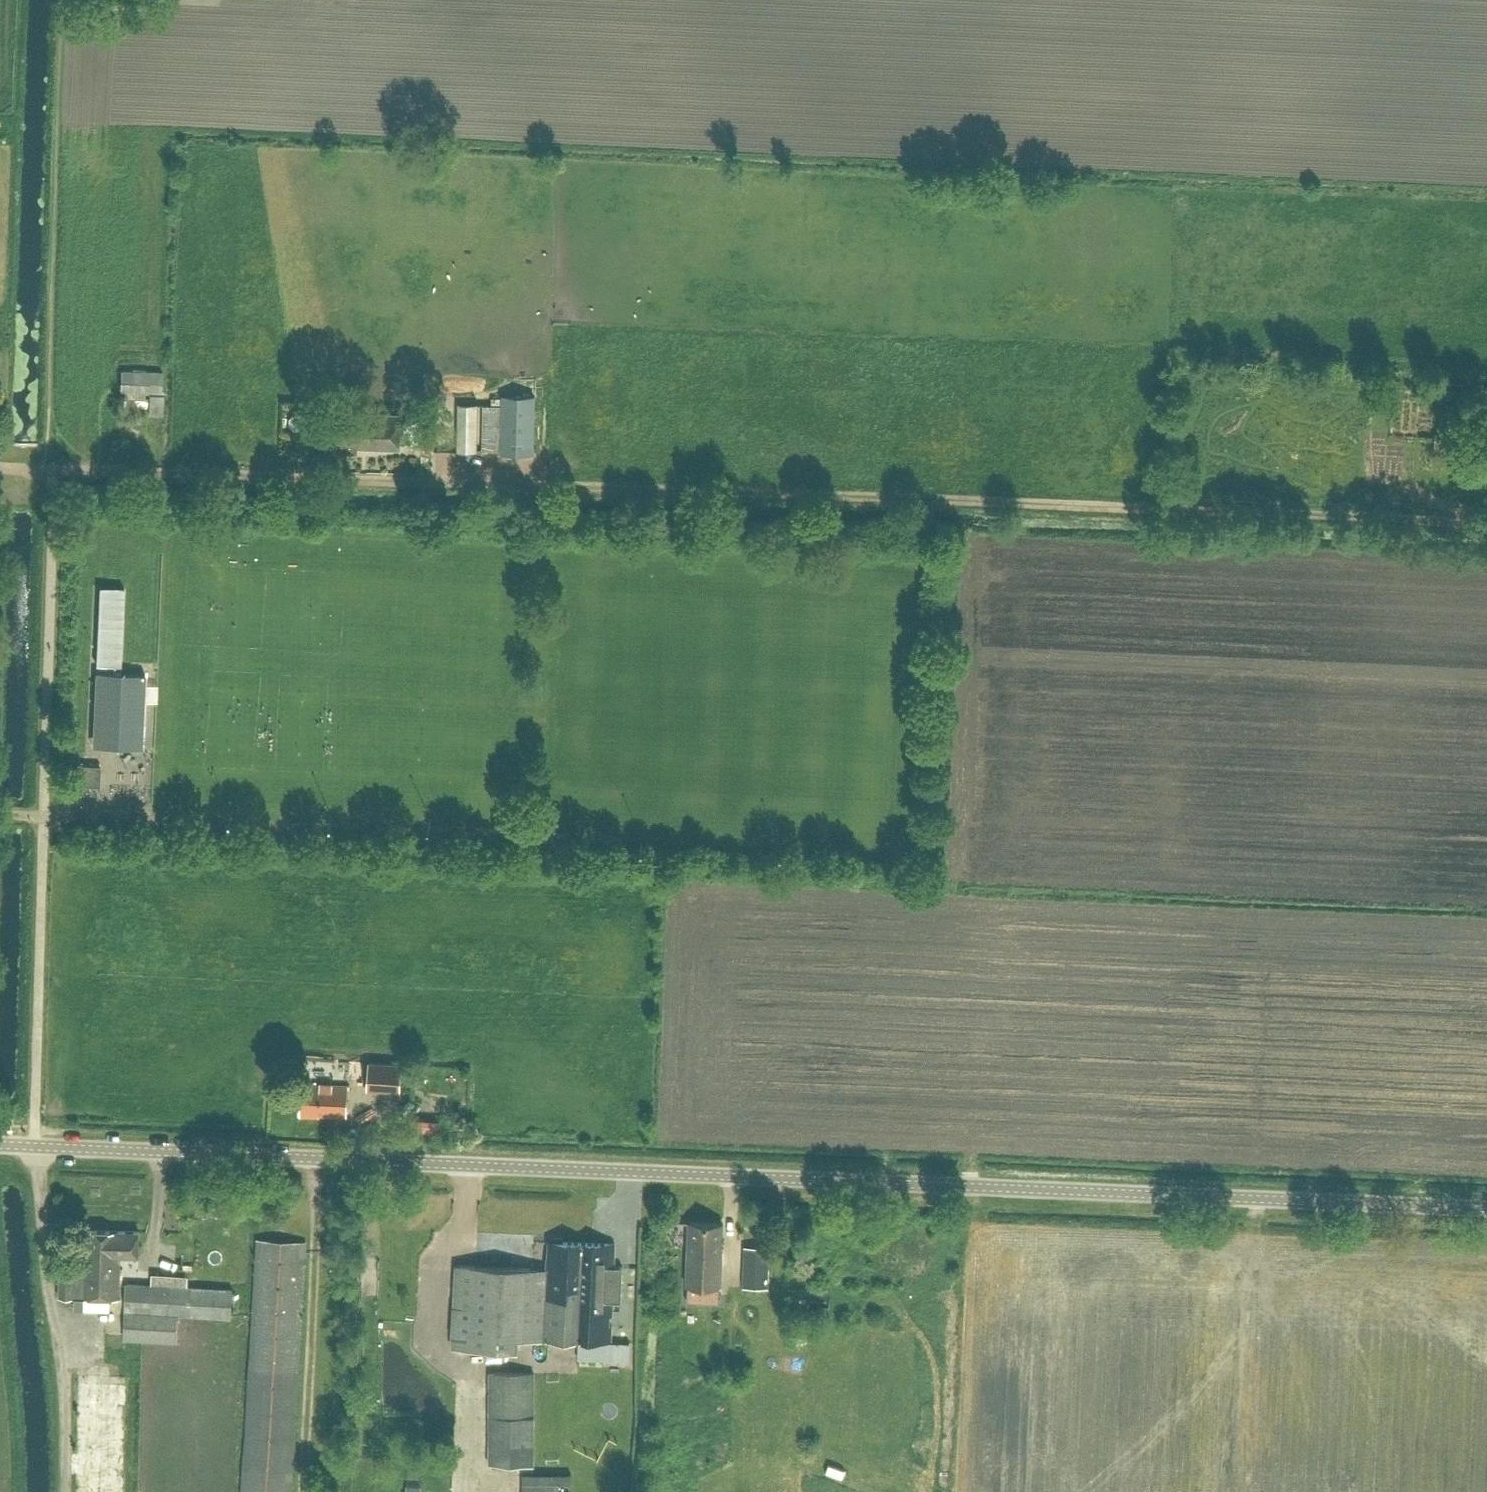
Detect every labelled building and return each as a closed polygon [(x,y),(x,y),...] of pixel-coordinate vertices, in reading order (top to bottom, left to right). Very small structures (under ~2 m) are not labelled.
[(162,370),(120,368),(120,388),(145,389),(145,388),(161,389),(162,370)] [(163,413),(164,392),(125,391),(124,410),(148,410),(148,413),(163,413)] [(534,452),(535,395),(502,394),(501,451),(534,452)] [(459,403),(458,450),(477,450),(478,403),(459,403)] [(337,452),(357,453),(358,447),(399,448),(400,413),(339,411),(337,452)] [(404,420),(403,442),(420,443),(421,421),(404,420)] [(123,587),(99,586),(95,664),(120,665),(123,587)] [(117,733),(117,746),(141,747),(144,673),(95,671),(93,732),(117,733)] [(99,785),(99,765),(84,764),(83,784),(99,785)] [(364,1060),(343,1059),(343,1066),(343,1080),(363,1081),(364,1060)] [(402,1063),(368,1060),(367,1087),(400,1089),(402,1063)] [(299,1115),(321,1116),(321,1113),(346,1114),(348,1084),(300,1082),(299,1115)] [(720,1286),(722,1222),(688,1221),(686,1285),(720,1286)] [(90,1229),(89,1253),(82,1253),(81,1297),(118,1298),(120,1254),(138,1255),(139,1230),(90,1229)] [(257,1238),(243,1491),(291,1491),(305,1240),(257,1238)] [(550,1240),(549,1255),(546,1255),(546,1267),(456,1263),(452,1345),(516,1348),(517,1337),(610,1341),(612,1300),(620,1301),(622,1266),(613,1266),(614,1243),(550,1240)] [(767,1265),(767,1246),(744,1245),(744,1265),(767,1265)] [(59,1261),(58,1296),(75,1297),(76,1262),(59,1261)] [(233,1287),(125,1281),(123,1338),(177,1341),(178,1314),(231,1317),(233,1287)] [(719,1304),(718,1294),(702,1295),(703,1305),(719,1304)] [(607,1342),(579,1341),(578,1359),(606,1360),(607,1342)] [(533,1415),(534,1370),(488,1371),(488,1464),(534,1464),(535,1415),(533,1415)] [(476,1399),(487,1399),(488,1374),(477,1373),(476,1399)]
